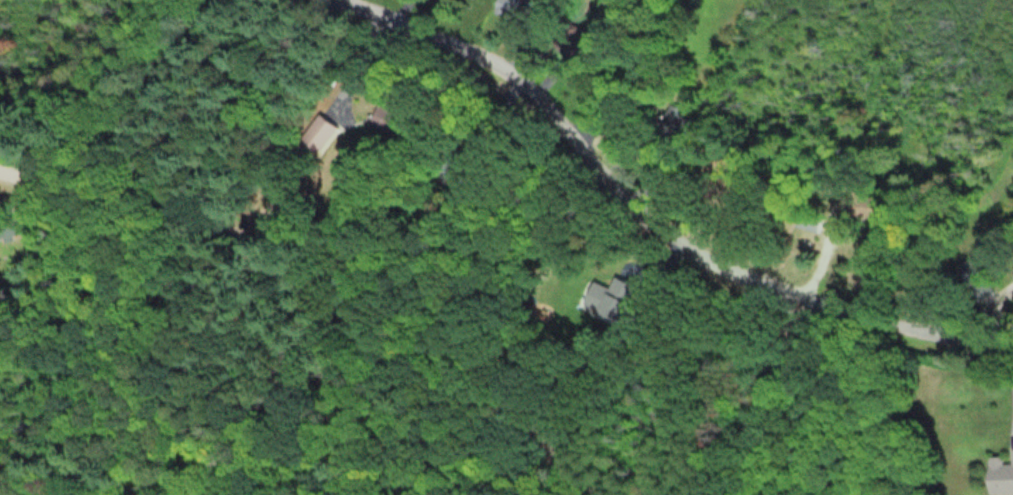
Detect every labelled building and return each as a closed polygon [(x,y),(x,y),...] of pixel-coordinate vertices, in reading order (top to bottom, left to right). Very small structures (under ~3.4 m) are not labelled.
[(509,21),(519,0),(499,0),(493,13),(509,21)] [(692,114),(670,104),(659,131),(681,140),(692,114)] [(412,117),(374,105),(368,126),(405,138),(412,117)] [(317,160),(339,129),(321,115),(298,146),(317,160)] [(875,218),(875,199),(839,199),(839,218),(875,218)] [(24,213),(0,216),(0,240),(27,237),(24,213)] [(960,264),(976,302),(995,294),(978,256),(960,264)] [(991,494),(997,494),(1012,494),(1012,451),(1012,458),(991,458),(991,494)]
